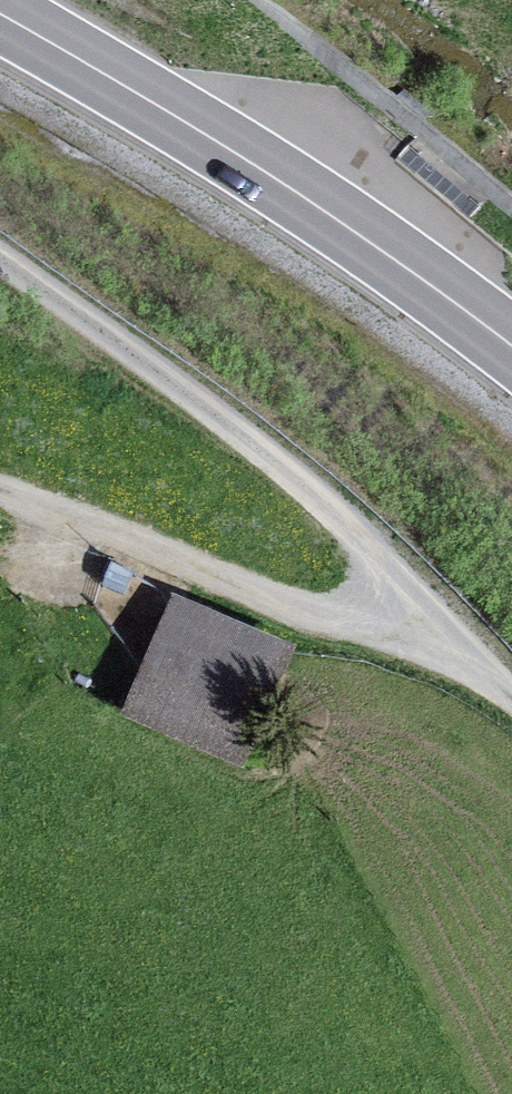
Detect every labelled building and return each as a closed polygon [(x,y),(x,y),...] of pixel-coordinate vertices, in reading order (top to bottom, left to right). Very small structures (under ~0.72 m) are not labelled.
[(294,634),(165,590),(121,715),(251,759),(294,634)]
